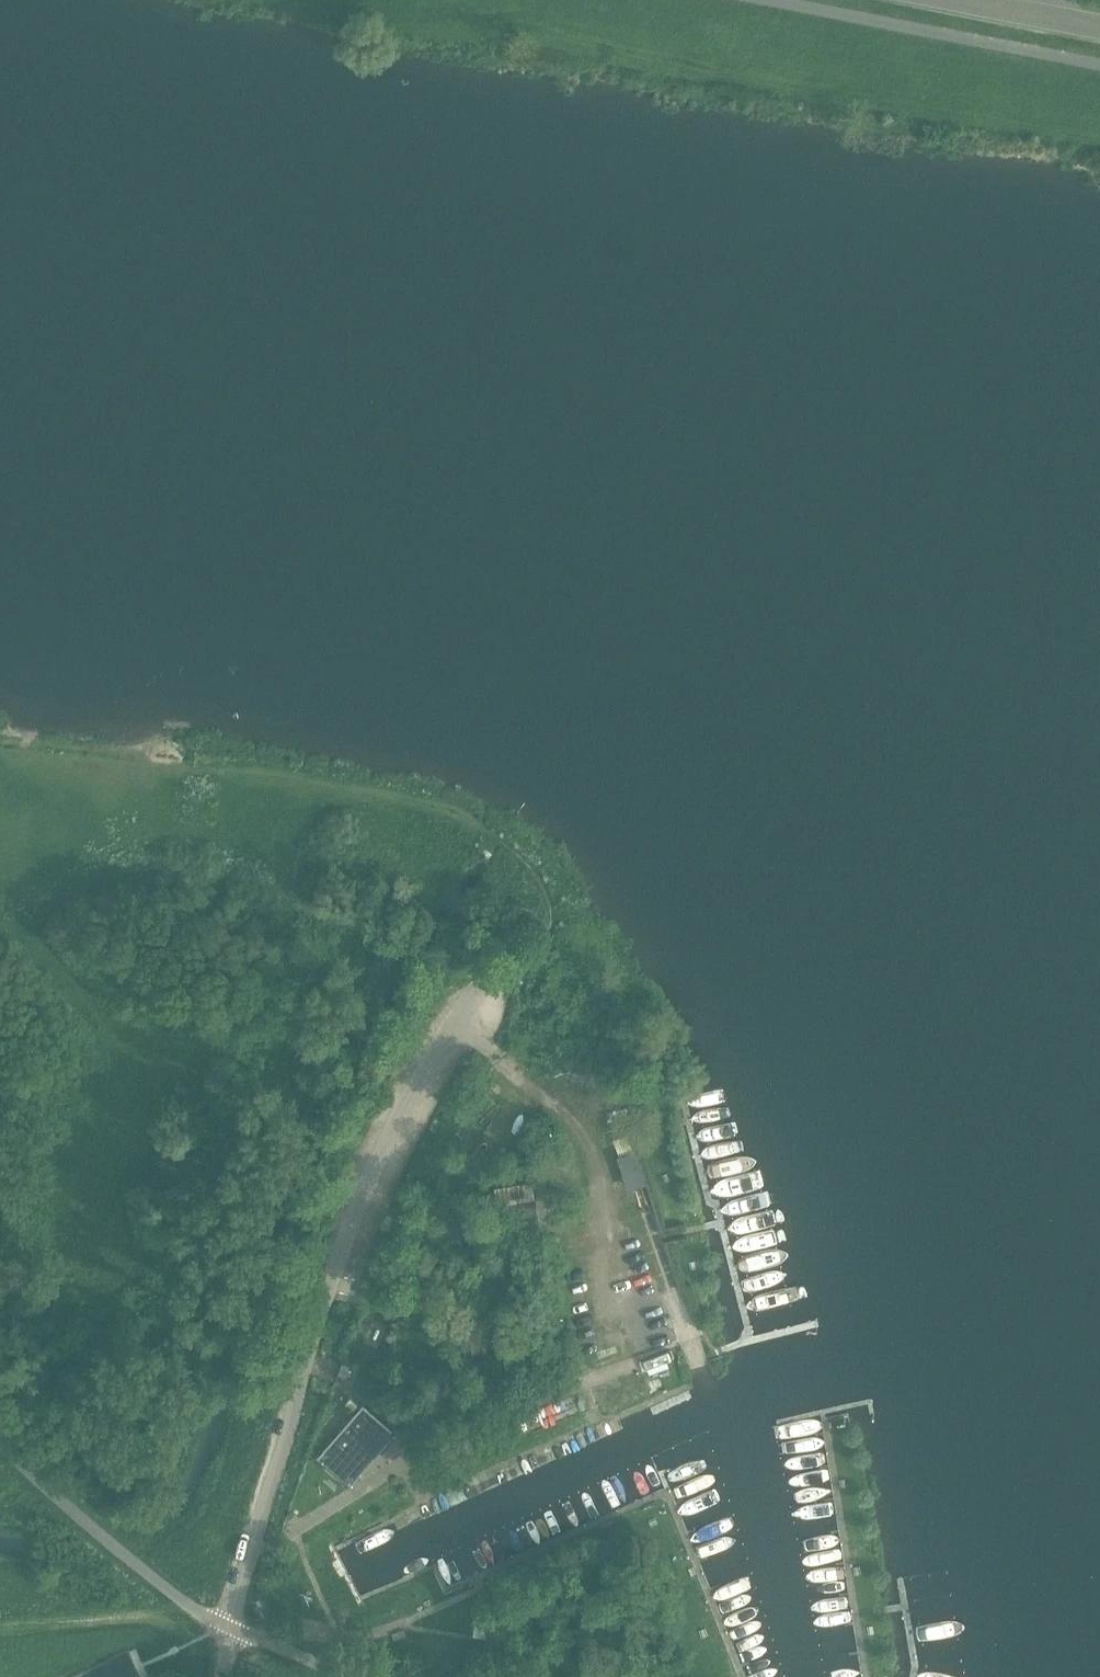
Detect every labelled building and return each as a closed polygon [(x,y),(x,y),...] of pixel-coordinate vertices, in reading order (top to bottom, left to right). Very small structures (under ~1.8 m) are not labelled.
[(626,1135),(614,1139),(620,1156),(632,1151),(626,1135)] [(350,1481),(393,1432),(364,1406),(321,1456),(350,1481)] [(478,1603),(473,1635),(485,1637),(486,1634),(490,1605),(478,1603)]
